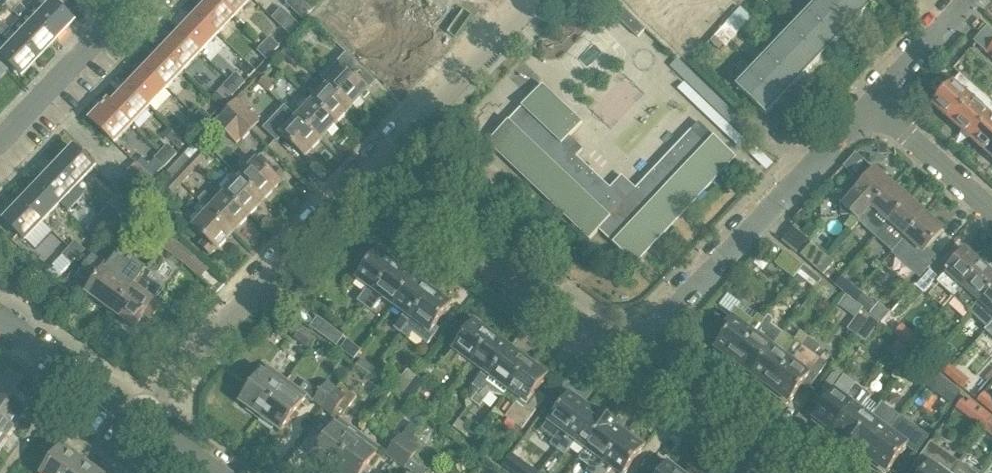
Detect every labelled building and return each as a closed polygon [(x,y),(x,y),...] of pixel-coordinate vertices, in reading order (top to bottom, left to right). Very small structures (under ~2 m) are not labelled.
[(6,5),(14,13),(23,21),(12,32),(13,33),(20,40),(40,59),(57,41),(38,23),(37,22),(30,15),(27,13),(21,6),(14,0),(11,0),(6,5)] [(50,11),(38,23),(57,41),(75,22),(52,0),(38,0),(50,11)] [(198,17),(218,36),(235,18),(216,0),(214,0),(198,17)] [(235,18),(252,0),(216,0),(235,18)] [(301,0),(290,0),(286,4),(303,21),(313,12),(301,0)] [(404,4),(431,30),(446,15),(431,0),(407,0),(404,4)] [(446,15),(460,0),(431,0),(446,15)] [(652,22),(668,6),(662,0),(629,0),(652,22)] [(809,9),(840,40),(860,19),(841,0),(818,0),(809,9)] [(860,19),(878,0),(841,0),(860,19)] [(404,4),(389,19),(416,46),(431,30),(404,4)] [(710,4),(704,10),(713,18),(718,12),(710,4)] [(289,35),(299,25),(281,9),(272,19),(289,35)] [(326,9),(318,17),(323,23),(332,14),(326,9)] [(809,9),(789,30),(821,60),(840,40),(809,9)] [(622,12),(617,17),(631,31),(639,24),(624,10),(622,12)] [(704,10),(699,16),(707,24),(713,18),(704,10)] [(198,17),(181,35),(201,54),(218,36),(198,17)] [(389,19),(374,35),(401,61),(416,46),(389,19)] [(1,34),(7,40),(14,46),(2,58),(12,68),(14,70),(12,72),(17,76),(18,77),(19,75),(22,77),(40,59),(20,40),(13,33),(5,26),(4,24),(0,21),(0,33),(1,34)] [(752,24),(746,29),(755,38),(761,32),(752,24)] [(746,29),(741,35),(750,43),(755,38),(746,29)] [(789,30),(769,51),(801,81),(821,60),(789,30)] [(165,51),(164,52),(184,72),(201,54),(181,35),(165,51)] [(374,35),(356,54),(383,80),(401,61),(374,35)] [(264,45),(273,54),(279,48),(270,39),(264,45)] [(676,39),(671,45),(679,53),(685,47),(676,39)] [(267,61),(273,54),(264,45),(257,52),(267,61)] [(769,51),(749,72),(781,102),(801,81),(769,51)] [(164,52),(147,70),(167,89),(177,79),(184,72),(164,52)] [(298,69),(303,63),(294,54),(288,60),(298,69)] [(346,54),(322,79),(329,86),(353,109),(369,92),(368,90),(365,88),(373,80),(367,74),(357,64),(346,54)] [(714,63),(709,69),(717,77),(723,71),(714,63)] [(709,69),(703,75),(712,83),(717,77),(709,69)] [(147,70),(130,88),(150,107),(167,89),(147,70)] [(749,72),(728,94),(760,124),(781,102),(749,72)] [(230,81),(239,90),(245,84),(236,75),(230,81)] [(973,141),(991,119),(991,104),(960,76),(933,106),(973,141)] [(269,93),(275,86),(266,78),(260,84),(269,93)] [(233,97),(239,90),(230,81),(223,88),(233,97)] [(329,86),(313,103),(337,125),(353,109),(329,86)] [(581,123),(543,87),(543,86),(488,144),(489,145),(590,239),(589,240),(590,241),(603,228),(614,238),(610,242),(637,266),(638,265),(637,265),(735,159),(736,160),(737,159),(699,123),(669,155),(678,164),(666,177),(657,168),(637,189),(623,177),(603,198),(590,186),(598,178),(577,157),(583,151),(569,138),(583,124),(582,123),(581,123)] [(130,88),(113,106),(133,125),(150,107),(130,88)] [(711,92),(705,98),(714,107),(720,101),(711,92)] [(229,109),(252,131),(260,123),(237,101),(229,109)] [(720,101),(714,107),(723,115),(728,109),(720,101)] [(109,102),(91,121),(115,144),(133,125),(113,106),(109,102)] [(313,103),(298,119),(322,142),(337,125),(313,103)] [(286,108),(266,129),(278,140),(282,136),(306,158),(322,142),(298,119),(286,108)] [(220,119),(215,125),(236,146),(242,140),(243,142),(244,141),(252,131),(229,109),(220,119)] [(728,109),(723,115),(731,124),(737,118),(728,109)] [(196,117),(205,126),(211,119),(202,110),(196,117)] [(199,132),(205,126),(196,117),(189,123),(199,132)] [(737,118),(731,124),(741,132),(746,126),(737,118)] [(991,158),(991,119),(973,141),(976,144),(991,158)] [(174,137),(167,130),(162,135),(169,142),(174,137)] [(168,146),(162,153),(171,162),(177,155),(168,146)] [(75,150),(58,167),(78,187),(94,169),(75,150)] [(162,153),(155,159),(165,168),(168,165),(171,162),(162,153)] [(191,163),(198,169),(206,160),(199,154),(192,162),(191,163)] [(182,185),(198,169),(191,163),(192,162),(185,155),(167,173),(175,180),(176,179),(182,185)] [(241,179),(265,202),(281,185),(280,184),(285,180),(261,157),(241,179)] [(155,159),(145,171),(153,180),(165,168),(155,159)] [(136,163),(127,173),(128,174),(144,190),(153,180),(145,171),(137,163),(136,163)] [(58,167),(40,186),(60,205),(68,212),(85,194),(78,187),(58,167)] [(850,200),(842,200),(843,216),(849,216),(850,216),(850,220),(844,227),(851,232),(856,227),(857,228),(860,224),(893,187),(876,171),(872,175),(856,193),(857,194),(852,199),(851,199),(850,200)] [(114,188),(130,204),(140,194),(123,177),(113,187),(114,188)] [(173,195),(182,185),(176,179),(175,180),(167,188),(173,195)] [(249,218),(265,202),(241,179),(225,196),(249,218)] [(40,186),(23,204),(43,223),(60,205),(40,186)] [(893,187),(860,224),(866,229),(876,239),(890,224),(910,201),(893,187)] [(217,205),(205,194),(199,201),(202,204),(210,212),(233,234),(249,218),(225,196),(217,205)] [(890,224),(876,239),(893,253),(894,254),(907,239),(927,217),(910,201),(890,224)] [(23,204),(5,222),(8,225),(7,226),(6,227),(11,232),(12,231),(13,230),(25,242),(34,250),(52,232),(43,223),(23,204)] [(217,252),(233,234),(210,212),(202,204),(196,210),(204,218),(194,229),(207,241),(201,247),(211,256),(216,251),(217,252)] [(104,213),(114,222),(120,215),(110,207),(104,213)] [(107,228),(114,222),(104,213),(98,220),(107,228)] [(894,254),(893,255),(921,280),(925,276),(930,270),(940,259),(929,249),(944,232),(927,217),(907,239),(894,254)] [(98,220),(87,231),(96,240),(107,228),(98,220)] [(795,226),(782,242),(797,253),(810,238),(795,226)] [(198,233),(193,228),(188,233),(194,238),(198,233)] [(163,233),(156,243),(163,249),(171,238),(163,233)] [(171,238),(163,249),(187,265),(194,255),(171,238)] [(70,249),(79,258),(85,252),(76,243),(70,249)] [(808,262),(817,270),(828,258),(811,244),(800,256),(808,262)] [(73,265),(79,258),(70,249),(64,256),(73,265)] [(363,266),(357,274),(359,276),(357,280),(368,288),(358,301),(365,307),(395,266),(389,262),(390,260),(392,258),(385,253),(381,250),(378,254),(377,253),(365,268),(363,266)] [(954,298),(962,289),(982,267),(966,251),(945,274),(937,283),(954,298)] [(80,276),(79,277),(88,284),(83,292),(86,294),(116,315),(135,288),(134,288),(141,277),(146,271),(120,252),(119,254),(108,269),(100,264),(93,258),(80,276)] [(795,280),(805,267),(786,252),(776,265),(795,280)] [(828,258),(817,270),(824,275),(834,263),(828,258)] [(395,266),(365,307),(372,312),(381,300),(393,308),(416,276),(405,268),(403,272),(395,266)] [(815,275),(805,267),(795,280),(793,281),(794,282),(793,282),(799,287),(807,285),(815,275)] [(979,304),(991,290),(991,275),(982,267),(962,289),(954,298),(971,314),(979,304)] [(894,311),(892,313),(898,319),(900,316),(917,297),(919,299),(938,278),(930,270),(925,276),(921,280),(894,311)] [(135,288),(116,315),(135,329),(137,327),(144,316),(146,318),(150,321),(154,315),(160,307),(154,303),(163,290),(150,280),(153,275),(146,271),(141,277),(134,288),(135,288)] [(416,276),(393,308),(404,316),(394,329),(402,334),(431,294),(425,289),(428,285),(416,276)] [(857,303),(867,312),(874,304),(841,276),(834,285),(856,304),(857,303)] [(822,281),(814,292),(828,302),(835,291),(836,291),(822,281)] [(971,314),(988,328),(991,323),(991,290),(979,304),(971,314)] [(431,294),(402,334),(409,339),(412,334),(428,345),(439,330),(436,327),(450,307),(449,306),(452,303),(441,295),(438,299),(431,294)] [(858,315),(862,309),(845,297),(838,307),(855,319),(858,315)] [(718,346),(715,349),(719,351),(717,354),(724,359),(728,362),(730,360),(730,359),(734,362),(764,321),(757,315),(752,321),(737,309),(729,319),(733,321),(717,343),(719,344),(718,346)] [(858,315),(847,330),(857,336),(867,321),(871,316),(862,309),(858,315)] [(764,321),(734,362),(736,363),(744,369),(742,371),(742,372),(752,380),(774,349),(772,348),(783,333),(772,325),(773,323),(773,319),(768,316),(764,321)] [(867,321),(857,336),(866,343),(876,328),(879,323),(871,316),(867,321)] [(310,327),(337,347),(344,337),(318,317),(310,327)] [(480,330),(473,324),(442,366),(450,372),(455,365),(466,373),(471,365),(472,365),(495,335),(483,326),(480,330)] [(902,325),(895,334),(901,339),(907,344),(913,337),(915,335),(902,325)] [(309,350),(317,341),(301,329),(294,339),(309,350)] [(774,349),(752,380),(764,388),(766,385),(773,390),(803,349),(802,348),(809,339),(808,338),(800,332),(794,341),(783,333),(772,348),(774,349)] [(479,393),(510,351),(503,347),(506,343),(495,335),(472,365),(483,373),(472,388),(478,393),(479,393)] [(913,337),(907,344),(915,350),(919,354),(927,345),(918,338),(915,335),(913,337)] [(803,349),(773,390),(780,395),(778,398),(788,406),(789,404),(789,403),(790,404),(803,387),(806,389),(809,391),(828,365),(814,356),(821,347),(809,339),(802,348),(803,349)] [(901,339),(890,351),(904,363),(915,350),(907,344),(901,339)] [(340,350),(354,360),(361,350),(347,340),(340,350)] [(517,357),(510,351),(479,393),(478,393),(471,401),(479,407),(490,394),(504,398),(509,392),(508,392),(531,361),(520,353),(517,357)] [(361,360),(356,368),(369,376),(374,369),(361,360)] [(923,365),(916,360),(908,370),(915,376),(923,365)] [(523,430),(546,398),(537,392),(547,378),(540,373),(543,370),(531,361),(508,392),(509,392),(519,400),(508,414),(506,418),(523,430)] [(945,361),(938,369),(951,379),(957,372),(958,371),(953,367),(945,361)] [(242,400),(241,402),(248,408),(246,410),(260,420),(287,382),(276,375),(274,373),(266,367),(242,400)] [(404,394),(417,376),(408,370),(395,388),(404,394)] [(957,372),(951,379),(964,389),(965,387),(970,381),(958,371),(957,372)] [(951,407),(961,394),(933,373),(923,386),(951,407)] [(844,377),(839,374),(833,375),(822,389),(823,395),(828,399),(813,420),(816,421),(814,423),(824,431),(826,428),(833,433),(863,391),(857,387),(857,386),(844,377)] [(26,415),(40,397),(10,375),(0,388),(0,396),(26,415)] [(417,376),(404,394),(413,401),(426,383),(417,376)] [(287,382),(260,420),(272,429),(274,427),(276,428),(281,432),(306,398),(312,403),(313,402),(323,409),(337,390),(327,383),(321,390),(307,381),(302,388),(290,379),(287,382)] [(333,429),(314,455),(321,460),(320,461),(319,462),(333,472),(356,441),(360,435),(350,428),(340,420),(358,397),(341,385),(337,390),(323,409),(332,416),(331,418),(338,422),(336,425),(333,423),(330,427),(333,429)] [(837,442),(849,451),(872,419),(880,407),(869,400),(871,397),(863,391),(833,433),(840,438),(837,442)] [(549,423),(543,431),(553,439),(548,445),(550,446),(557,451),(588,409),(581,405),(584,401),(574,393),(571,397),(569,396),(549,423)] [(14,433),(26,415),(0,396),(0,423),(14,433)] [(984,411),(970,400),(961,411),(975,423),(984,411)] [(862,455),(869,460),(900,418),(901,417),(882,404),(880,407),(872,419),(849,451),(860,459),(862,455)] [(588,409),(557,451),(564,457),(575,442),(586,450),(609,419),(598,411),(596,415),(588,409)] [(869,460),(877,465),(875,468),(882,472),(890,472),(908,449),(916,455),(929,437),(901,417),(900,418),(869,460)] [(580,459),(591,467),(587,472),(598,472),(625,436),(618,431),(619,430),(621,427),(609,419),(586,450),(580,459)] [(14,433),(0,423),(0,449),(1,450),(14,433)] [(394,444),(386,455),(396,462),(410,443),(413,438),(419,429),(411,424),(402,437),(400,435),(394,444)] [(333,472),(334,472),(363,472),(380,450),(370,442),(360,435),(356,441),(333,472)] [(598,472),(608,472),(612,469),(617,472),(627,472),(644,450),(643,449),(645,445),(635,438),(632,441),(625,436),(598,472)] [(410,443),(396,462),(405,469),(406,467),(413,458),(419,449),(415,446),(418,442),(413,438),(410,443)] [(960,464),(958,463),(930,443),(912,467),(920,472),(954,472),(960,464)] [(81,460),(63,447),(44,472),(72,472),(81,460)] [(512,455),(503,467),(511,472),(536,472),(512,455)] [(429,470),(413,458),(405,469),(411,472),(427,472),(429,470)] [(99,472),(81,460),(72,472),(98,472),(99,472)] [(962,462),(960,464),(954,472),(977,472),(962,462)]
